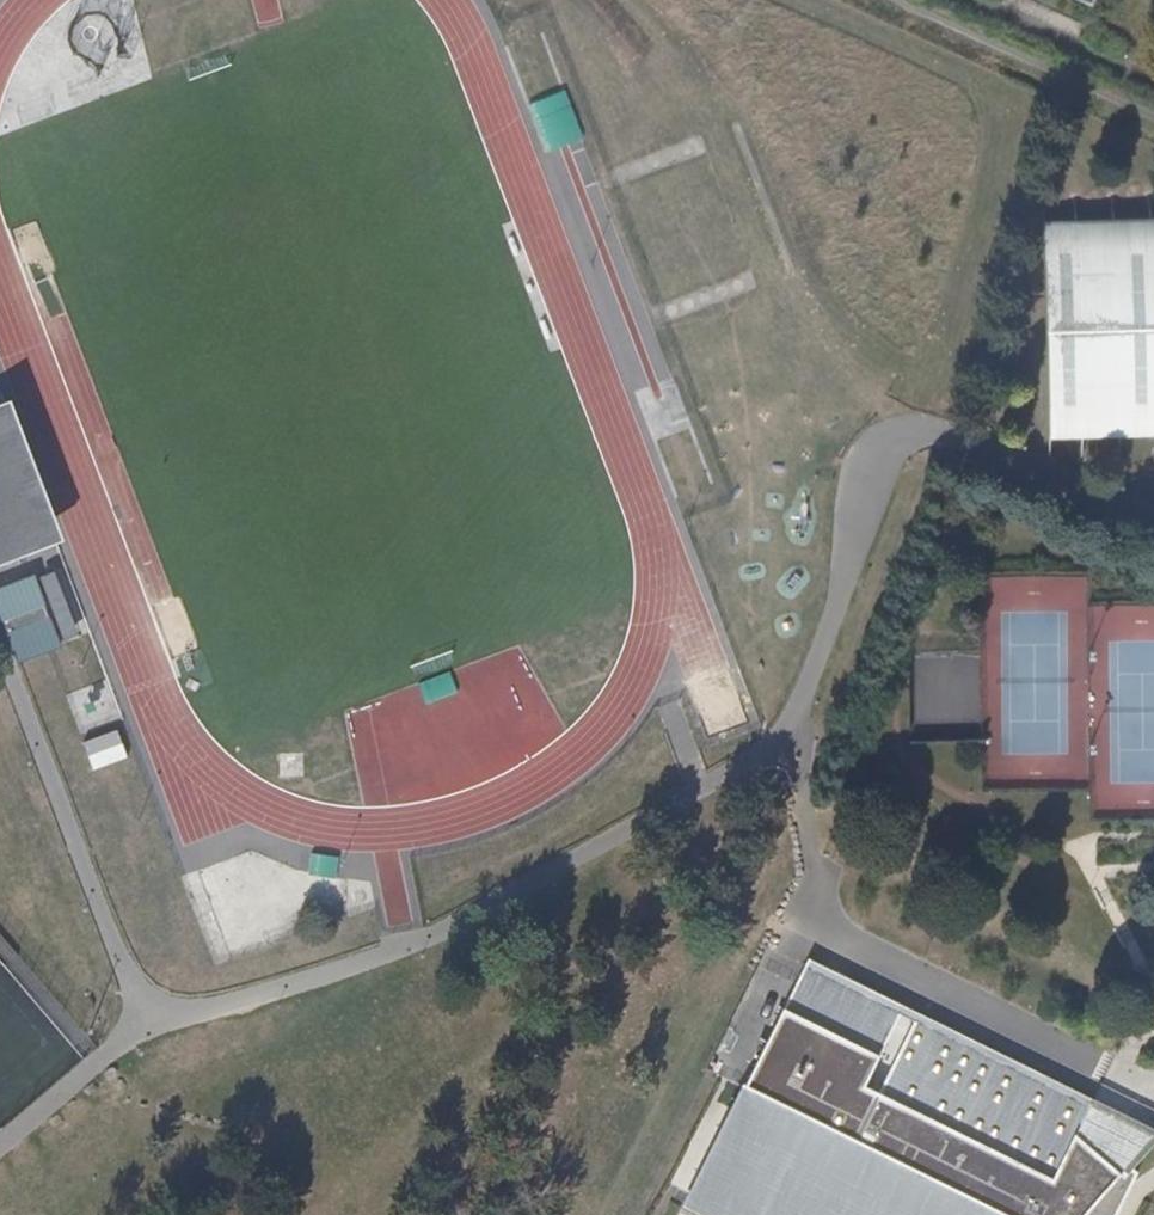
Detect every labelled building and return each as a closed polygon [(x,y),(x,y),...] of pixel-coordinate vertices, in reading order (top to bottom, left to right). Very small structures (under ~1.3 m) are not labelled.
[(1093,14),(1099,0),(1065,0),(1093,14)] [(1042,220),(1048,433),(1153,431),(1153,217),(1042,220)] [(21,556),(42,547),(0,434),(0,502),(21,556)] [(0,502),(0,564),(21,556),(0,502)] [(42,573),(30,577),(55,644),(67,639),(42,573)] [(0,589),(0,655),(4,665),(48,647),(22,581),(0,589)] [(1127,1167),(1120,1175),(1076,1138),(1093,1105),(916,1018),(873,1104),(860,1098),(903,1010),(807,963),(746,1086),(743,1084),(683,1206),(701,1214),(1116,1214),(1137,1173),(1127,1167)] [(1126,1122),(1093,1105),(1076,1138),(1120,1175),(1127,1167),(1153,1136),(1126,1122)]
